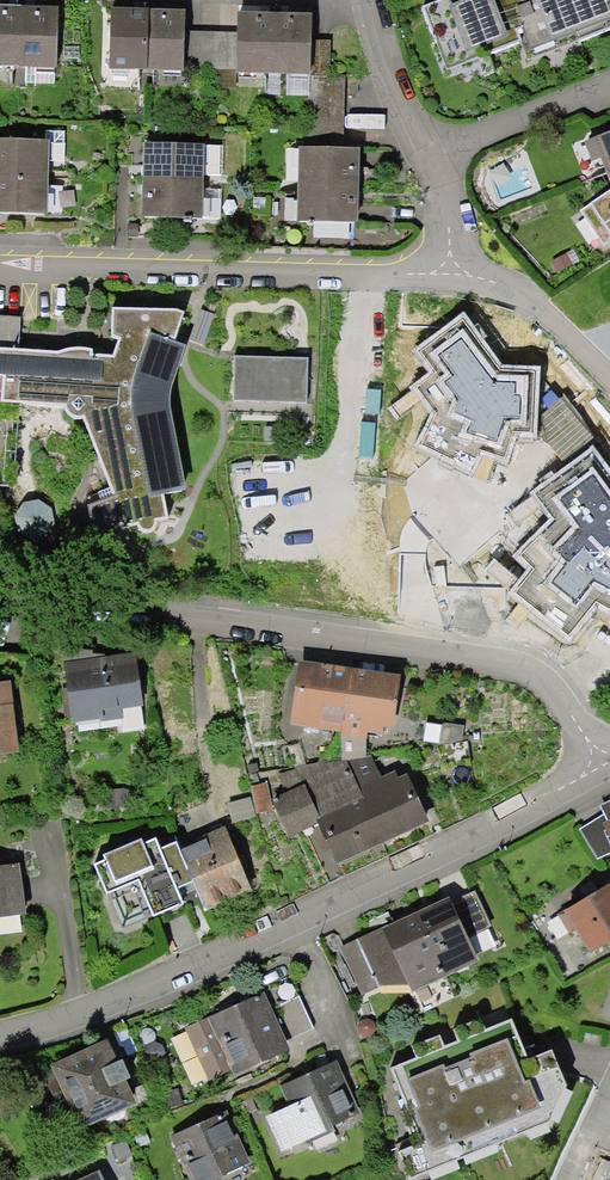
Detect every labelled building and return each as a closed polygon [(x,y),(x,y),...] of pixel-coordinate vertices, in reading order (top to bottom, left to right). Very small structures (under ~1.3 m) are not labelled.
[(412,7),(436,70),(511,41),(520,63),(609,29),(609,0),(430,0),(412,7)] [(0,11),(0,68),(23,68),(24,11),(0,11)] [(64,11),(24,11),(23,68),(63,69),(64,11)] [(153,12),(113,12),(113,70),(153,70),(153,12)] [(194,12),(154,12),(153,70),(192,72),(193,33),(194,12)] [(277,17),(237,17),(237,35),(235,73),(264,76),(277,75),(277,17)] [(318,18),(277,18),(277,75),(317,75),(317,70),(318,18)] [(237,35),(193,33),(192,72),(235,73),(237,35)] [(317,75),(264,76),(264,99),(315,99),(315,142),(348,142),(348,70),(317,70),(317,75)] [(583,143),(599,178),(609,173),(609,130),(583,143)] [(47,177),(48,141),(0,141),(0,177),(47,177)] [(147,147),(148,183),(228,183),(229,146),(147,147)] [(300,149),(300,186),(369,189),(368,149),(300,149)] [(599,178),(607,193),(577,208),(601,256),(609,252),(609,173),(599,178)] [(47,213),(47,177),(0,177),(0,212),(47,213)] [(148,183),(148,217),(227,218),(228,183),(148,183)] [(300,186),(300,222),(368,224),(369,189),(300,186)] [(120,307),(118,338),(127,339),(121,354),(0,346),(0,373),(9,374),(10,400),(20,400),(20,429),(66,429),(67,413),(71,419),(76,422),(86,420),(133,526),(148,522),(153,530),(161,530),(162,524),(177,521),(173,497),(196,490),(180,418),(178,404),(181,386),(195,347),(186,341),(195,311),(187,307),(120,307)] [(501,365),(464,312),(412,351),(430,374),(410,386),(432,413),(413,447),(473,475),(482,455),(509,465),(515,439),(537,438),(542,366),(501,365)] [(389,446),(356,449),(362,516),(395,513),(389,446)] [(593,447),(528,494),(551,517),(511,556),(527,568),(507,593),(571,639),(599,610),(609,615),(609,470),(593,447)] [(50,544),(55,539),(59,533),(61,526),(61,519),(57,512),(52,507),(46,504),(38,503),(32,505),(26,508),(22,513),(19,519),(18,526),(20,533),(23,538),(28,543),(35,545),(43,546),(50,544)] [(93,652),(69,649),(80,730),(147,723),(140,659),(94,664),(93,652)] [(348,734),(357,672),(307,666),(298,727),(348,734)] [(403,730),(404,679),(357,672),(348,734),(348,759),(372,759),(372,736),(391,738),(393,729),(403,730)] [(19,684),(0,686),(0,758),(28,755),(19,684)] [(302,745),(287,751),(297,776),(312,770),(302,745)] [(387,851),(435,827),(416,781),(403,786),(398,774),(387,779),(378,759),(349,770),(387,851)] [(247,770),(224,778),(239,824),(278,811),(269,783),(254,788),(247,770)] [(340,868),(387,851),(349,770),(305,776),(311,793),(282,804),(293,835),(324,824),(340,868)] [(598,824),(609,850),(609,818),(598,824)] [(238,833),(192,851),(202,881),(215,910),(261,892),(238,833)] [(202,881),(185,841),(157,853),(154,845),(113,863),(115,869),(96,877),(121,935),(193,904),(186,888),(202,881)] [(0,871),(0,919),(32,916),(28,868),(0,871)] [(609,941),(609,885),(609,884),(558,914),(584,957),(609,941)] [(474,892),(451,902),(467,937),(490,926),(474,892)] [(451,902),(449,897),(340,949),(362,995),(381,986),(407,985),(410,992),(478,962),(467,937),(451,902)] [(271,1008),(264,993),(185,1028),(209,1082),(288,1048),(285,1041),(271,1008)] [(298,995),(271,1008),(285,1041),(313,1028),(298,995)] [(408,1155),(418,1179),(561,1124),(579,1084),(565,1048),(540,1058),(524,1016),(498,1026),(493,1014),(458,1027),(463,1039),(453,1043),(449,1034),(417,1046),(422,1058),(395,1068),(426,1149),(408,1155)] [(119,1043),(62,1069),(90,1130),(147,1105),(119,1043)] [(367,1119),(342,1062),(290,1085),(299,1104),(272,1116),(288,1153),(367,1119)] [(229,1117),(178,1140),(196,1179),(232,1179),(253,1170),(229,1117)]
